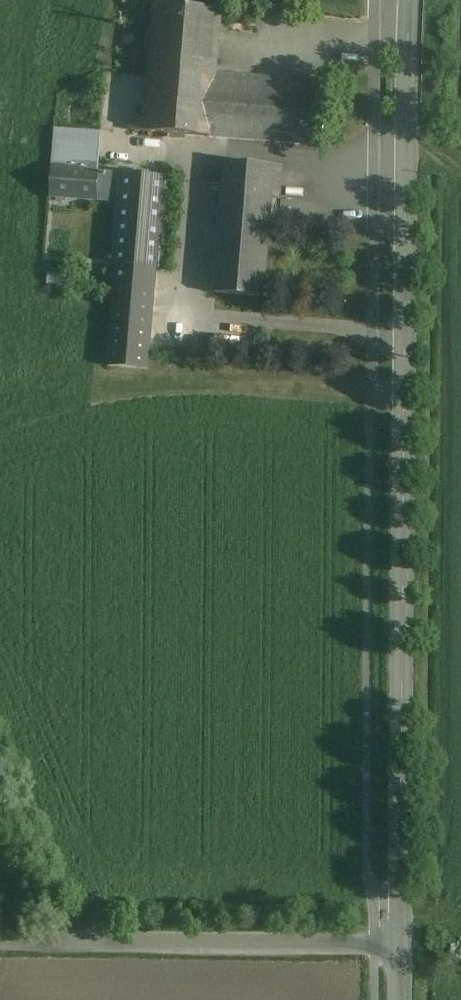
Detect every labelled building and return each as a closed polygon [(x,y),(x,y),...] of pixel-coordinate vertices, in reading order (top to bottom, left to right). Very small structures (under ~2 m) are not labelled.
[(157,5),(147,118),(132,118),(130,131),(320,146),(326,84),(214,74),(219,10),(214,11),(215,0),(201,0),(200,9),(157,5)] [(99,168),(101,133),(55,130),(53,166),(99,168)] [(279,168),(225,163),(214,293),(263,297),(271,186),(277,186),(279,168)] [(98,173),(52,169),(50,195),(96,198),(98,173)] [(125,174),(117,265),(151,268),(155,268),(161,176),(125,174)] [(146,334),(151,268),(117,265),(108,366),(137,367),(140,334),(146,334)]
